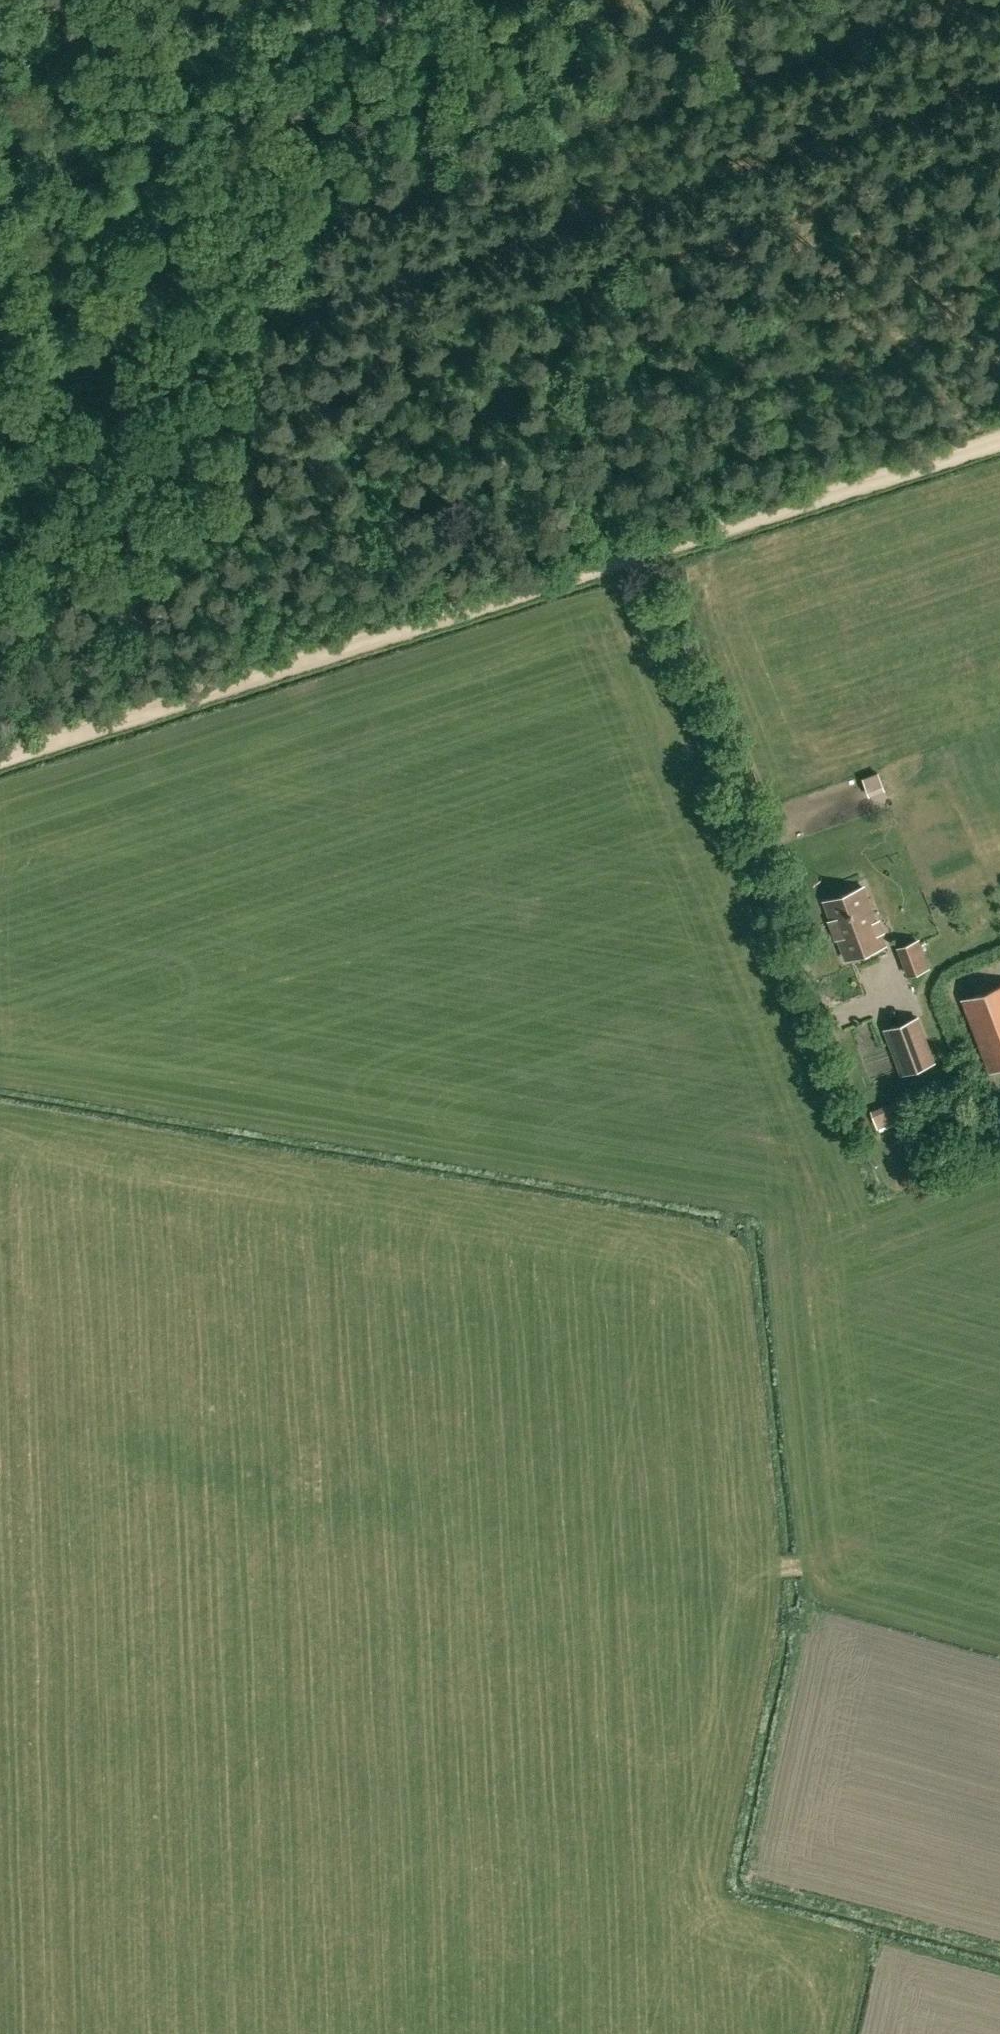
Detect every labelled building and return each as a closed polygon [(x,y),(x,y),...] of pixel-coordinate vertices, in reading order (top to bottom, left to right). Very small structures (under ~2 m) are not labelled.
[(871,777),(877,791),(893,784),(887,770),(871,777)] [(846,957),(871,948),(885,943),(863,885),(825,900),(846,957)] [(904,947),(916,975),(937,966),(925,938),(904,947)] [(962,998),(991,1072),(999,1068),(999,984),(962,998)] [(933,1062),(916,1017),(884,1029),(900,1074),(933,1062)] [(896,1105),(882,1107),(884,1123),(898,1121),(896,1105)]
